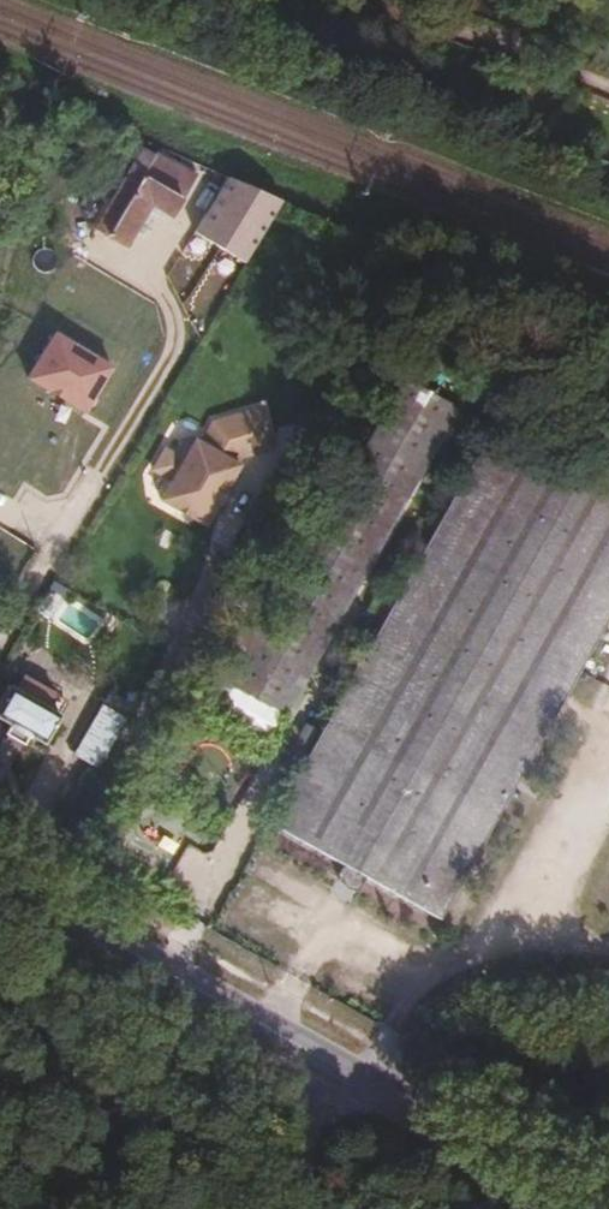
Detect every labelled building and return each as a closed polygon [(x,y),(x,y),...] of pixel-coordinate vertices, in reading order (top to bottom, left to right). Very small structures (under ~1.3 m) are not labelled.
[(118,249),(127,236),(145,206),(156,213),(166,219),(189,179),(148,155),(147,158),(137,154),(88,233),(118,249)] [(190,236),(238,267),(279,202),(224,179),(190,236)] [(145,206),(127,236),(138,242),(156,213),(145,206)] [(53,326),(24,376),(86,412),(115,362),(53,326)] [(252,616),(223,673),(295,711),(452,401),(399,375),(272,625),(252,616)] [(235,461),(269,460),(267,418),(216,419),(200,449),(191,444),(179,444),(171,458),(160,451),(148,472),(167,484),(155,502),(198,528),(211,506),(220,491),(233,469),(231,468),(235,461)] [(244,830),(322,870),(343,880),(418,919),(608,540),(608,507),(449,425),(355,613),(244,830)] [(224,494),(220,491),(211,506),(216,509),(224,494)] [(18,679),(10,693),(29,703),(36,690),(18,679)] [(36,690),(29,703),(10,693),(0,711),(0,724),(13,731),(7,741),(26,752),(32,742),(46,750),(62,723),(48,714),(56,701),(36,690)] [(68,763),(92,777),(118,731),(95,716),(68,763)] [(343,880),(322,870),(319,878),(339,888),(343,880)] [(450,1013),(461,993),(450,988),(440,1007),(450,1013)]
